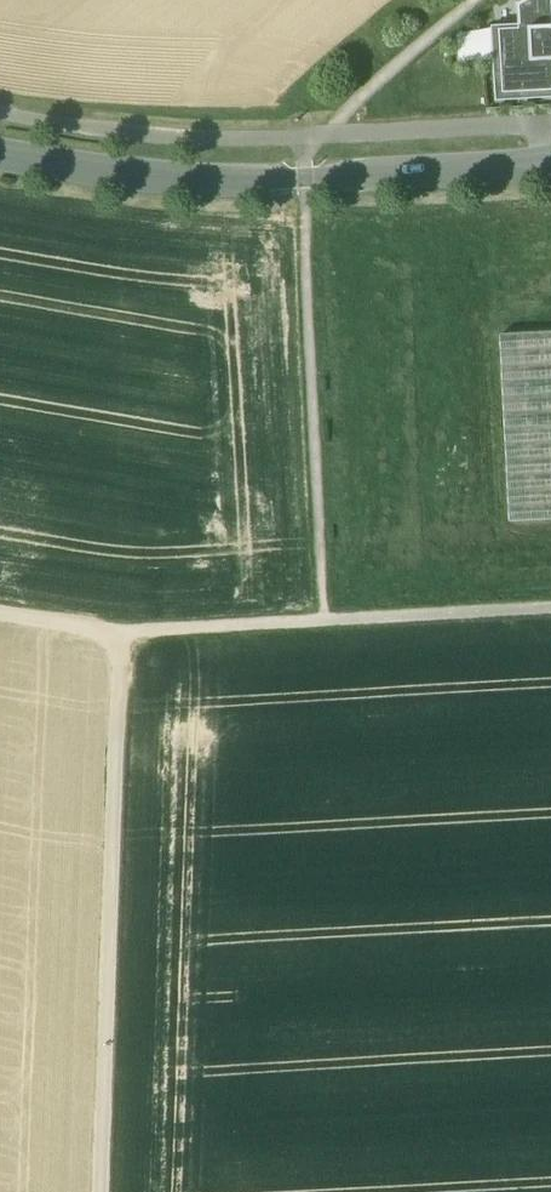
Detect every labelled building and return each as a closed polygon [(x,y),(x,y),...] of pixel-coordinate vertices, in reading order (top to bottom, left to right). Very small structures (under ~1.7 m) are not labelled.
[(506,93),(550,92),(550,0),(532,0),(521,7),(523,56),(505,57),(506,93)] [(502,336),(511,524),(550,522),(550,334),(502,336)]
